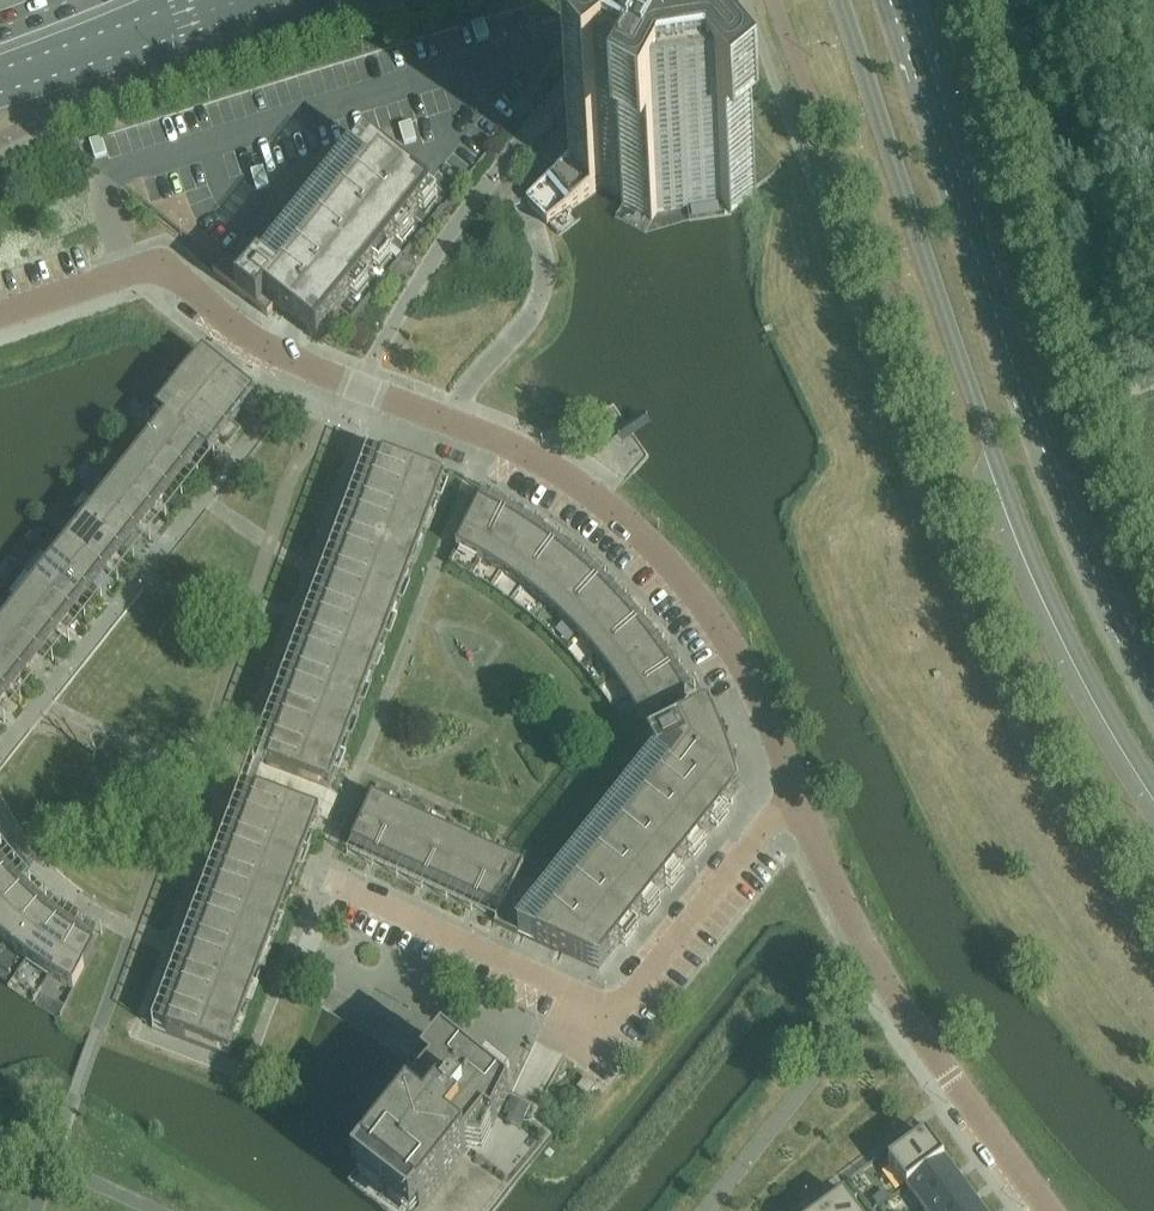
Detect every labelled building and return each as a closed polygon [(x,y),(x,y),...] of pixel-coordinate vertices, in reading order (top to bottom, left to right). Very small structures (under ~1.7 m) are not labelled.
[(757,191),(684,102),(671,86),(665,90),(648,69),(627,86),(643,105),(526,201),(547,227),(601,183),(626,196),(621,205),(652,222),(657,212),(722,202),(730,213),(757,191)] [(353,324),(445,208),(433,198),(365,144),(274,258),(245,235),(214,275),(268,319),(276,309),(318,343),(341,314),(353,324)] [(256,397),(212,363),(201,378),(244,412),(256,397)] [(232,427),(243,413),(244,412),(201,378),(189,392),(232,427)] [(232,427),(189,392),(177,407),(220,442),(232,427)] [(220,442),(177,407),(165,422),(202,451),(209,457),(220,442)] [(202,451),(165,422),(149,442),(186,471),(202,451)] [(186,471),(149,442),(133,462),(170,491),(186,471)] [(369,455),(156,1022),(153,1030),(230,1059),(446,484),(369,455)] [(170,491),(133,462),(117,482),(154,511),(170,491)] [(154,511),(117,482),(101,502),(137,531),(154,511)] [(600,973),(701,846),(735,804),(724,796),(736,782),(730,766),(728,759),(725,751),(718,736),(712,721),(708,714),(677,730),(659,716),(697,695),(688,680),(680,667),(676,661),(669,651),(662,641),(657,635),(646,621),(635,608),(630,603),(623,595),(611,583),(599,571),(585,559),(575,551),(561,540),(546,529),(538,524),(529,518),(516,511),(508,506),(499,502),(491,497),(485,494),(449,567),(473,580),(496,594),(518,610),(540,628),(559,646),(578,667),(595,688),(611,710),(625,734),(627,738),(632,747),(636,756),(641,765),(645,774),(551,891),(520,877),(500,912),(495,924),(495,925),(600,973)] [(137,531),(101,502),(85,523),(121,552),(137,531)] [(121,552),(85,523),(69,543),(105,572),(121,552)] [(105,572),(69,543),(53,563),(89,592),(105,572)] [(89,592),(53,563),(37,583),(73,612),(89,592)] [(57,633),(73,612),(37,583),(20,604),(57,633)] [(41,653),(57,633),(20,604),(4,624),(41,653)] [(41,653),(4,624),(0,629),(0,654),(25,673),(41,653)] [(0,654),(0,687),(8,693),(25,673),(0,654)] [(0,687),(0,704),(8,693),(0,687)] [(398,810),(373,798),(352,844),(377,856),(398,810)] [(398,810),(377,856),(402,867),(423,821),(398,810)] [(423,821),(402,867),(427,879),(449,833),(423,821)] [(449,833),(427,879),(453,890),(474,844),(449,833)] [(474,844),(453,890),(478,902),(499,856),(474,844)] [(500,912),(520,877),(524,867),(499,856),(478,902),(500,912)] [(18,894),(3,876),(0,878),(0,912),(18,894)] [(36,910),(18,894),(0,912),(0,940),(5,945),(36,910)] [(27,962),(54,925),(36,910),(5,945),(17,955),(27,962)] [(49,977),(73,938),(54,925),(27,962),(49,977)] [(74,992),(96,951),(73,938),(49,977),(74,992)] [(535,1124),(542,1111),(510,1096),(508,1100),(493,1088),(510,1067),(487,1048),(470,1070),(443,1048),(423,1074),(432,1081),(428,1086),(348,1186),(380,1210),(497,1210),(524,1177),(555,1138),(535,1124)] [(597,1089),(586,1080),(577,1091),(588,1100),(597,1089)] [(926,1138),(889,1165),(907,1189),(944,1162),(926,1138)] [(907,1189),(923,1210),(925,1210),(961,1185),(944,1162),(907,1189)] [(925,1210),(974,1210),(978,1208),(961,1185),(925,1210)] [(885,1193),(873,1202),(879,1210),(890,1201),(885,1193)] [(827,1210),(854,1210),(844,1198),(827,1210)]
